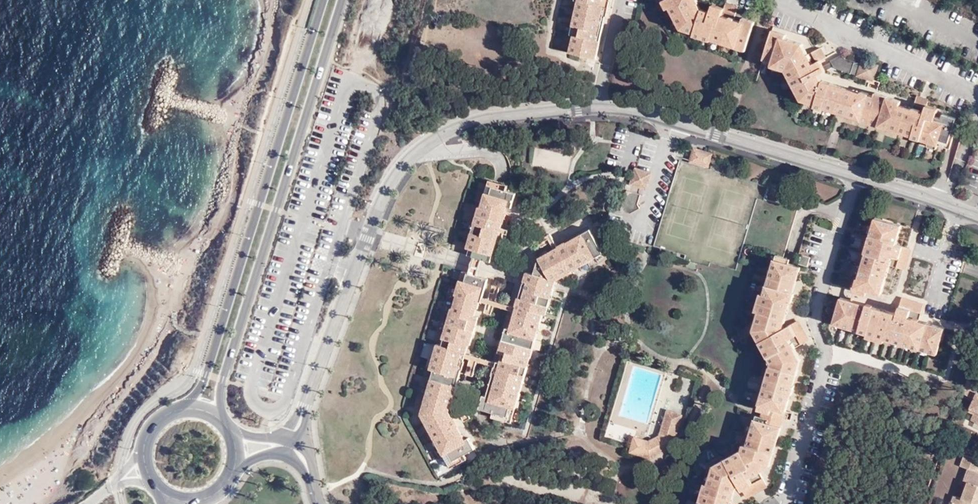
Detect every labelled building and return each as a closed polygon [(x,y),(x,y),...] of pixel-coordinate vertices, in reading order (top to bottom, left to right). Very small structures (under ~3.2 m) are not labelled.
[(605,8),(599,6),(600,0),(571,0),(571,1),(575,1),(567,36),(572,36),(568,53),(594,59),(605,8)] [(734,18),(722,14),(724,7),(713,3),(710,11),(700,7),(698,3),(699,0),(663,0),(662,1),(667,10),(670,8),(680,29),(691,31),(691,34),(713,40),(713,39),(735,45),(734,47),(745,50),(753,21),(742,17),(740,21),(734,18)] [(722,14),(734,18),(736,8),(725,4),(724,7),(722,14)] [(785,33),(771,29),(762,57),(769,59),(769,63),(783,67),(801,98),(815,103),(814,105),(824,108),(825,106),(859,116),(870,94),(868,92),(862,91),(860,92),(823,81),(813,62),(806,52),(800,42),(784,37),(785,33)] [(820,44),(806,52),(813,62),(825,55),(820,44)] [(831,59),(833,64),(835,67),(850,72),(853,61),(846,58),(841,52),(830,58),(831,59)] [(823,64),(826,68),(833,64),(831,59),(823,64)] [(861,63),(859,73),(872,77),(876,63),(862,59),(861,63)] [(853,61),(850,72),(858,74),(859,73),(861,63),(853,61)] [(870,94),(859,116),(859,118),(877,125),(878,121),(929,138),(928,141),(938,145),(938,141),(948,145),(956,118),(943,113),(943,116),(925,110),(914,107),(899,103),(899,99),(875,92),(874,96),(870,94)] [(925,110),(928,100),(917,96),(914,107),(925,110)] [(688,160),(704,165),(707,156),(692,151),(688,160)] [(644,187),(649,174),(635,169),(630,183),(644,187)] [(485,182),(483,187),(501,193),(503,188),(485,182)] [(465,259),(470,260),(479,263),(486,265),(503,210),(508,211),(513,197),(501,193),(483,187),(476,205),(481,206),(479,211),(475,210),(464,245),(469,247),(465,259)] [(635,204),(638,193),(626,190),(619,213),(627,215),(638,210),(635,204)] [(900,224),(874,216),(864,249),(866,249),(859,273),(857,272),(852,290),(866,295),(868,287),(880,291),(888,263),(902,267),(907,246),(894,242),(900,224)] [(535,280),(557,282),(572,273),(571,271),(602,255),(589,231),(567,243),(566,242),(555,248),(556,251),(539,260),(532,278),(526,276),(523,284),(535,280)] [(776,260),(789,264),(790,258),(777,255),(776,260)] [(805,265),(808,257),(800,255),(798,262),(805,265)] [(470,260),(465,277),(474,280),(479,263),(470,260)] [(765,404),(787,410),(791,394),(793,395),(795,385),(793,385),(801,358),(795,348),(806,337),(797,319),(783,327),(790,302),(792,303),(795,292),(793,291),(801,266),(792,263),(790,264),(789,264),(776,260),(765,294),(762,293),(756,310),(761,311),(754,331),(772,364),(760,403),(765,404)] [(459,276),(450,307),(456,303),(482,297),(486,283),(474,280),(465,277),(459,276)] [(555,284),(557,282),(535,280),(523,284),(519,297),(536,290),(553,290),(555,284)] [(546,316),(553,290),(536,290),(519,297),(516,297),(512,309),(516,310),(510,331),(506,330),(498,355),(500,356),(498,364),(494,363),(489,379),(492,379),(486,398),(482,397),(479,410),(508,418),(511,410),(514,411),(543,315),(546,316)] [(884,336),(935,352),(942,325),(918,318),(922,305),(900,298),(896,312),(871,304),(872,302),(866,300),(865,303),(840,296),(832,321),(867,332),(866,334),(883,340),(884,336)] [(456,303),(450,307),(447,320),(459,313),(479,308),(482,297),(456,303)] [(419,417),(450,470),(465,462),(462,457),(472,451),(467,440),(463,442),(457,432),(457,428),(453,420),(451,420),(448,415),(459,372),(461,372),(467,348),(469,348),(477,321),(473,319),(475,312),(477,312),(479,308),(459,313),(447,320),(438,349),(435,348),(427,374),(431,375),(419,417)] [(681,370),(671,406),(689,410),(698,375),(681,370)] [(782,425),(787,410),(765,404),(760,419),(782,425)] [(672,445),(678,427),(681,415),(667,410),(659,434),(648,441),(634,437),(632,444),(630,451),(650,458),(672,445)] [(782,425),(760,419),(756,418),(748,443),(744,443),(743,450),(715,465),(710,483),(706,482),(700,502),(704,502),(704,503),(730,503),(736,485),(740,484),(746,495),(767,483),(760,471),(771,464),(782,425)] [(969,454),(965,466),(974,469),(969,481),(973,482),(966,497),(958,495),(955,503),(977,503),(977,457),(969,454)] [(465,462),(450,470),(450,471),(466,463),(465,462)] [(43,503),(57,503),(60,502),(55,494),(42,502),(43,503)]
